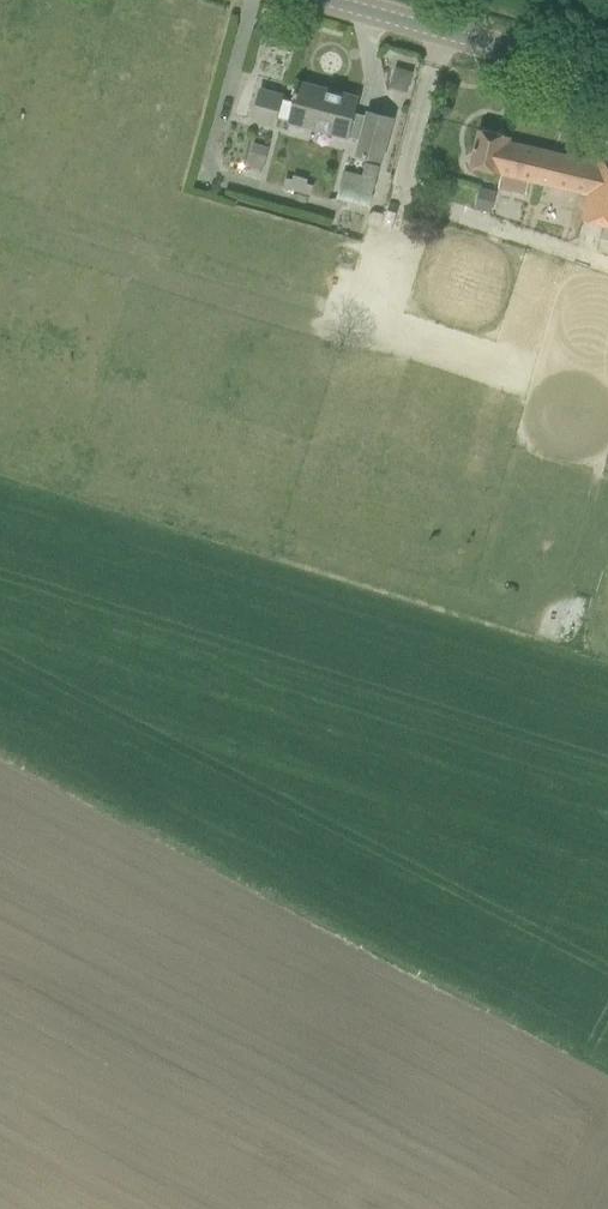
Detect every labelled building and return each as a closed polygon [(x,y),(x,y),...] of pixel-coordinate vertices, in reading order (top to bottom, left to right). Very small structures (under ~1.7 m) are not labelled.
[(367,116),(354,113),(358,97),(337,92),(337,93),(321,89),(321,88),(299,82),(295,96),(297,96),(295,102),(281,98),(282,95),(261,89),(253,119),(274,125),(276,117),(290,121),(290,122),(361,141),(358,154),(366,157),(379,160),(381,161),(392,119),(368,113),(367,116)] [(470,166),(501,174),(501,173),(504,174),(501,187),(526,193),(529,180),(588,194),(582,219),(607,225),(607,162),(598,159),(596,164),(509,143),(510,137),(479,130),(470,166)] [(262,169),(269,145),(256,141),(249,165),(262,169)] [(370,195),(378,165),(365,162),(361,175),(347,171),(342,170),(338,186),(370,195)] [(587,634),(584,649),(603,652),(605,636),(587,634)]
